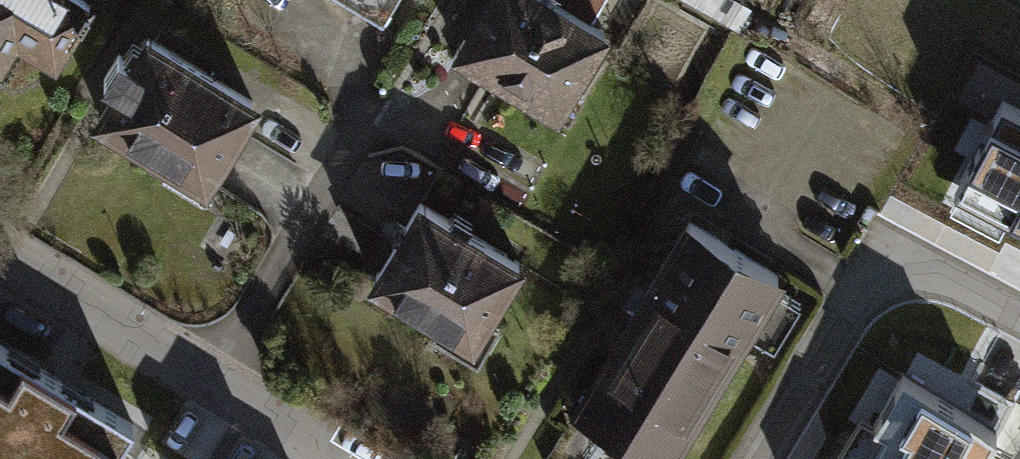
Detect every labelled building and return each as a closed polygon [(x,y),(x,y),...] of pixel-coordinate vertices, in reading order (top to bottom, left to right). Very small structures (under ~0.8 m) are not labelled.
[(7,27),(44,49),(74,0),(0,0),(0,39),(7,27)] [(377,21),(390,0),(343,0),(377,21)] [(458,51),(562,112),(611,29),(562,0),(489,0),(458,51)] [(96,113),(202,176),(252,93),(144,29),(130,54),(117,46),(101,74),(114,82),(96,113)] [(1004,104),(958,188),(1019,221),(1019,113),(1004,104)] [(519,260),(414,197),(365,278),(470,341),(519,260)] [(574,401),(667,458),(670,458),(786,272),(690,213),(574,401)] [(0,336),(0,458),(113,458),(137,420),(0,336)] [(902,379),(876,426),(886,430),(867,458),(984,458),(996,436),(974,420),(902,379)]
